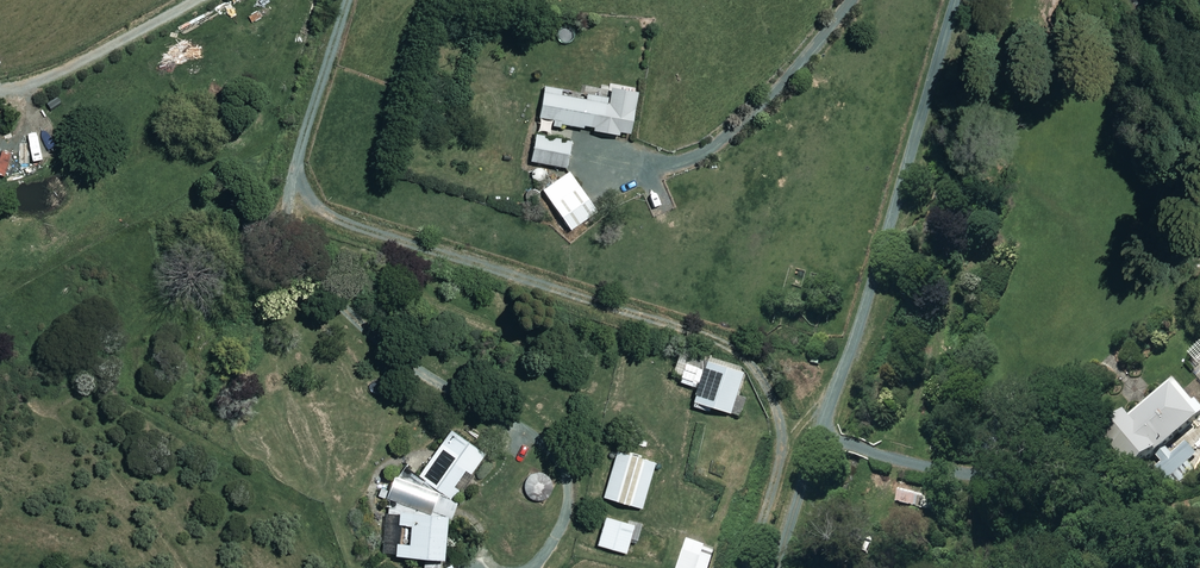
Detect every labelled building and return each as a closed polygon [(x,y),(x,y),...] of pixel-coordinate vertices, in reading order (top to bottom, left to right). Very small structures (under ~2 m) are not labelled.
[(245,9),(258,0),(238,0),(245,9)] [(608,89),(582,86),(581,93),(543,88),(539,123),(603,130),(608,89)] [(520,102),(506,98),(503,110),(517,113),(520,102)] [(571,142),(535,136),(530,162),(566,168),(571,142)] [(11,151),(1,149),(0,153),(0,176),(4,177),(11,151)] [(596,213),(568,173),(541,191),(569,231),(596,213)] [(699,388),(693,408),(709,412),(710,410),(741,418),(747,399),(735,396),(742,369),(680,351),(671,380),(699,388)] [(1199,421),(1199,408),(1194,401),(1191,403),(1173,381),(1102,442),(1133,478),(1155,460),(1161,466),(1156,471),(1172,488),(1194,468),(1190,464),(1199,454),(1199,435),(1197,432),(1174,454),(1168,448),(1199,421)] [(395,553),(394,558),(440,562),(449,519),(459,505),(455,502),(473,478),(470,475),(484,455),(450,431),(417,477),(405,468),(377,507),(386,514),(383,552),(395,553)] [(654,463),(616,453),(603,499),(641,510),(654,463)] [(527,494),(532,499),(538,502),(546,501),(551,497),(554,487),(552,481),(546,476),(539,474),(532,477),(529,480),(526,487),(527,494)] [(924,499),(899,491),(895,502),(921,510),(924,499)] [(633,526),(605,518),(597,546),(626,554),(633,526)] [(650,533),(640,530),(633,554),(643,557),(650,533)] [(688,542),(679,567),(710,567),(715,552),(688,542)]
